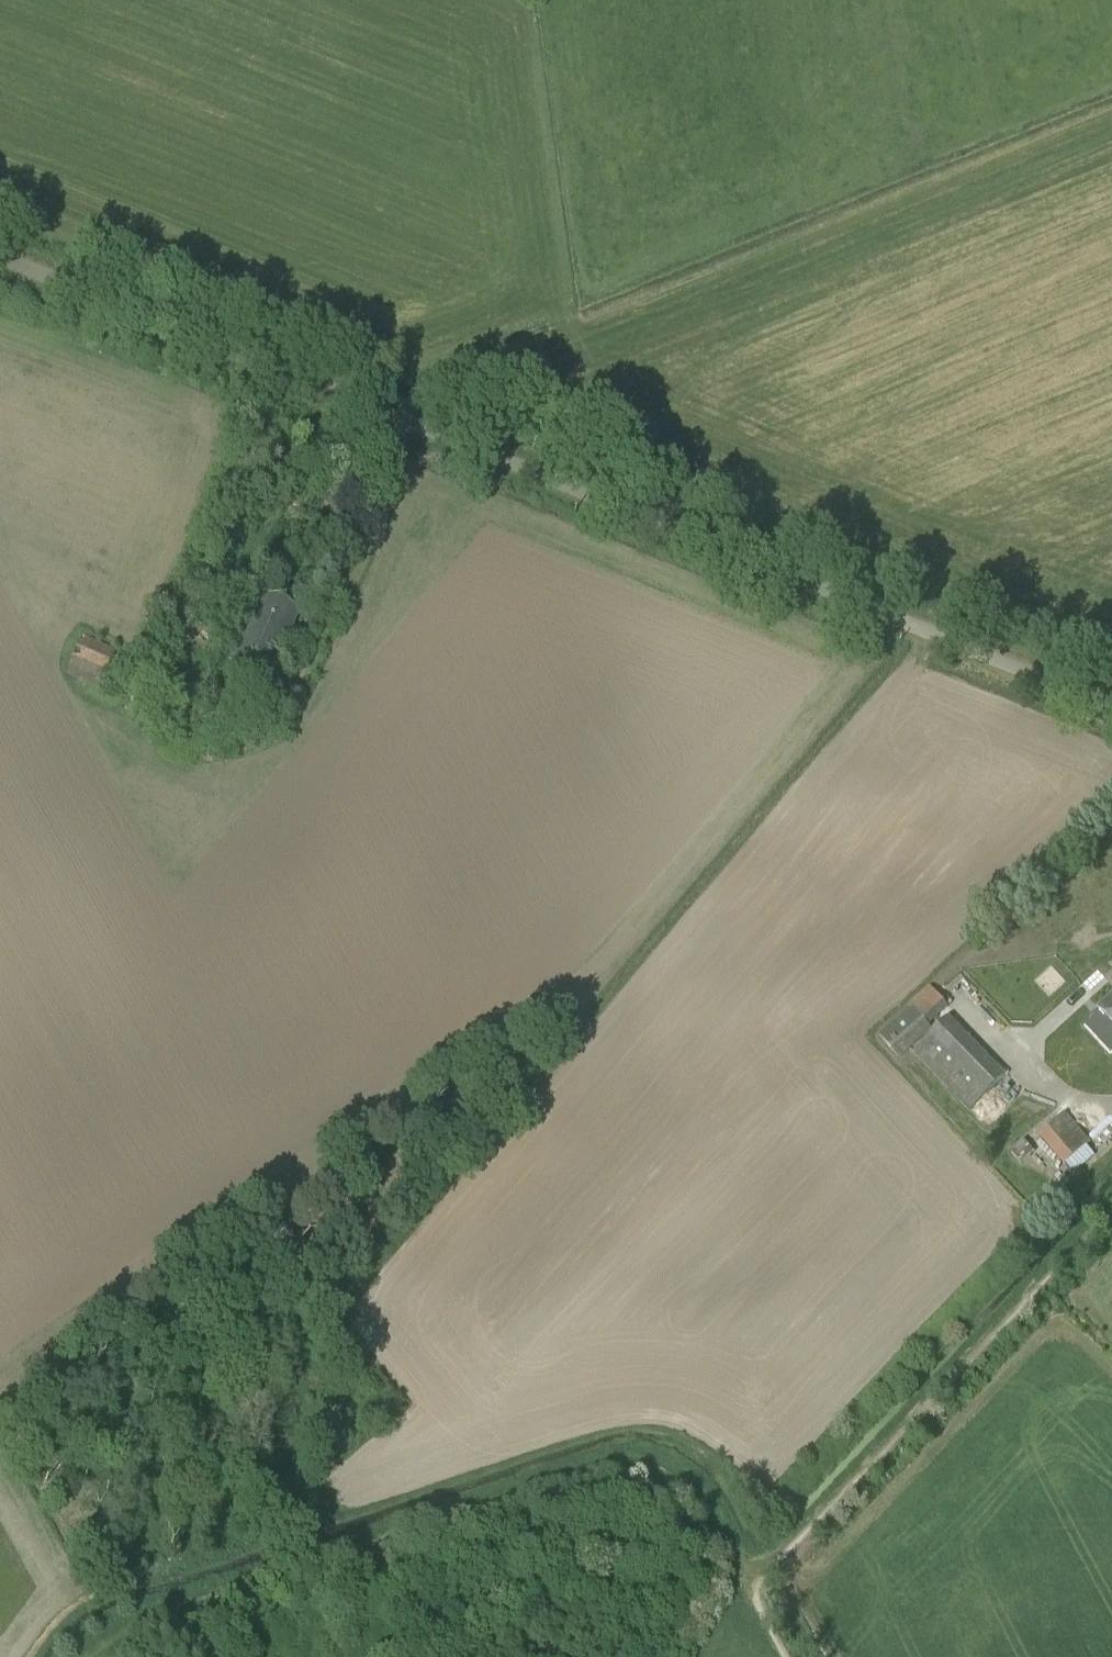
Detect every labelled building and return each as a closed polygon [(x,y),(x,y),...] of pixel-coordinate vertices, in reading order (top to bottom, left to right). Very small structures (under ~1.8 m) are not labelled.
[(286,641),(298,613),(261,598),(249,628),(246,626),(231,661),(275,680),(291,643),(286,641)] [(97,690),(115,652),(83,637),(82,637),(64,676),(97,690)] [(175,697),(183,681),(173,677),(166,692),(175,697)] [(899,1059),(932,1030),(929,1026),(949,1008),(929,986),(909,1004),(912,1007),(879,1036),(899,1059)] [(1101,1009),(1111,1021),(1111,999),(1101,1009)] [(970,1112),(1006,1076),(949,1017),(912,1053),(970,1112)] [(1063,1165),(1090,1143),(1065,1113),(1038,1135),(1063,1165)]
